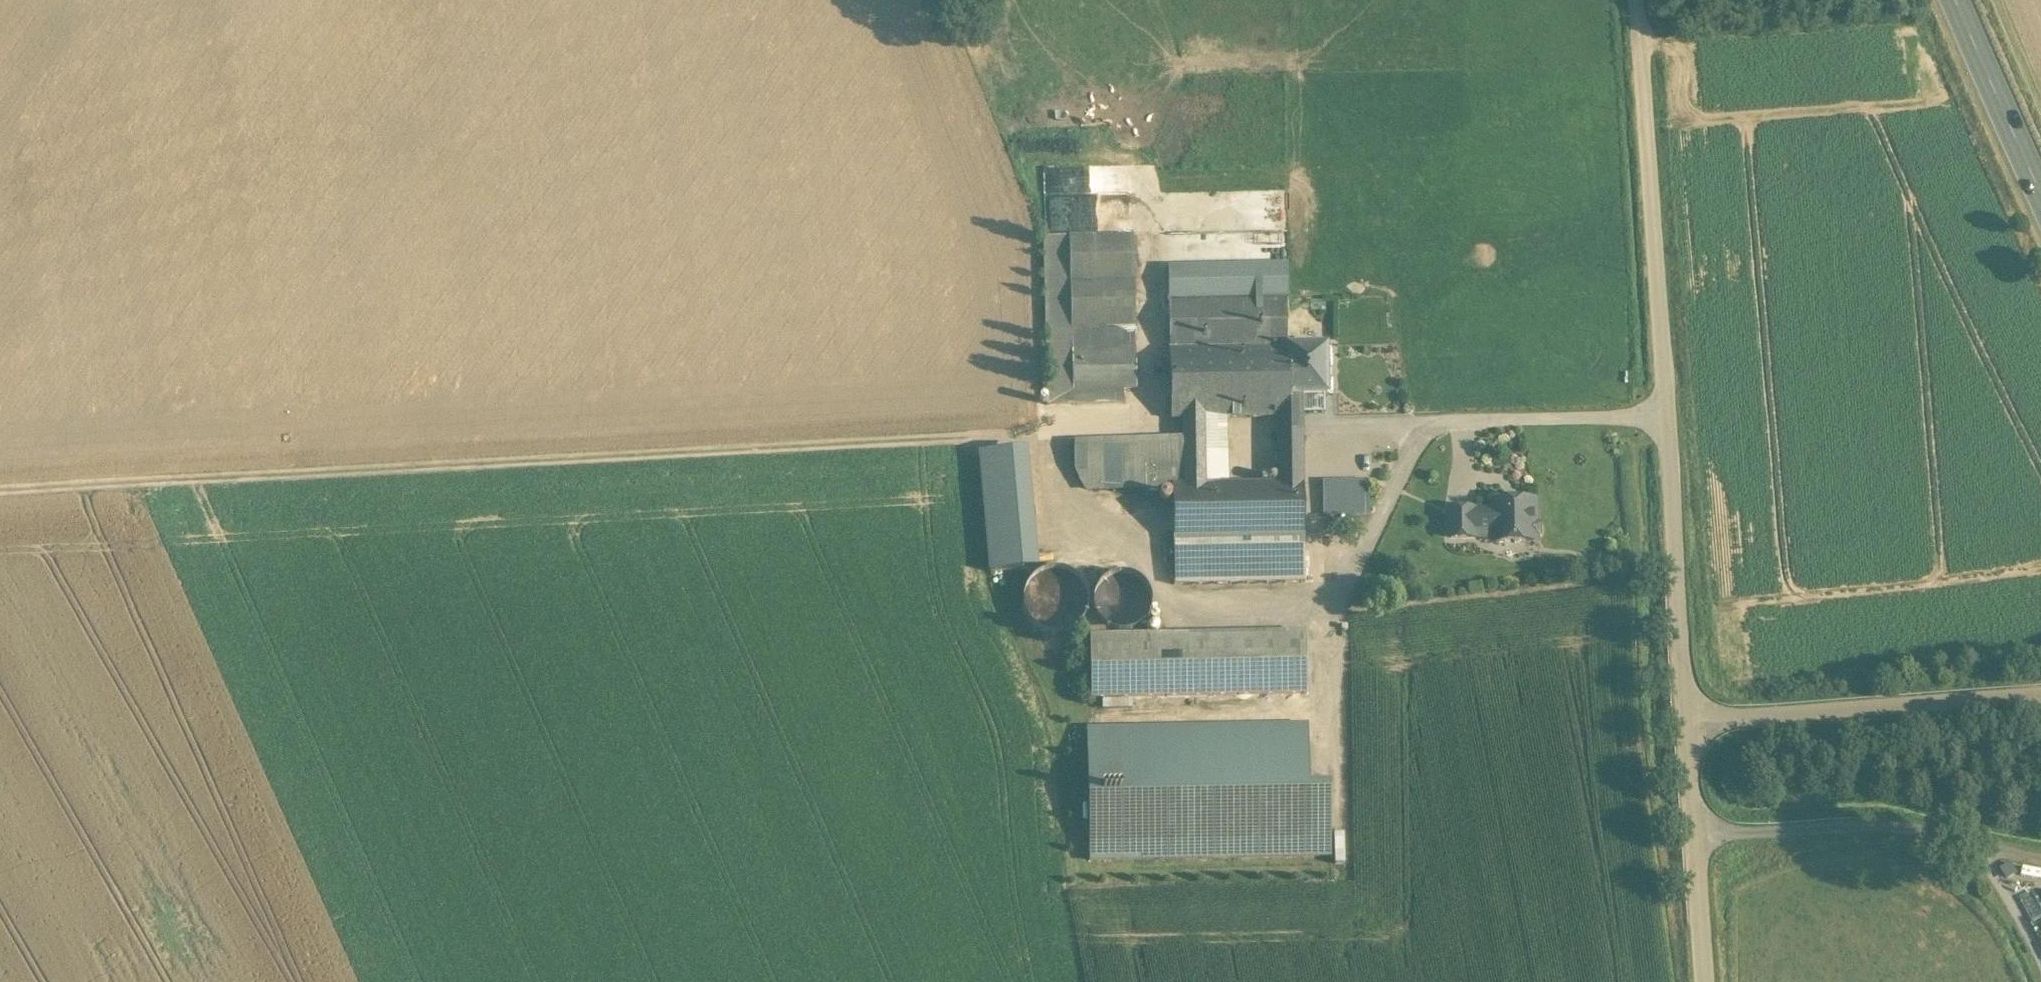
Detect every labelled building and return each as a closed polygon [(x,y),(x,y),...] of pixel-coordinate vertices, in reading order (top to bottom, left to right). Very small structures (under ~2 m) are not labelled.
[(1184,232),(1285,230),(1285,202),(1183,204),(1184,232)] [(1134,235),(1044,237),(1047,406),(1125,404),(1125,391),(1137,391),(1134,235)] [(1287,265),(1168,267),(1169,301),(1241,300),(1288,299),(1287,265)] [(1288,348),(1288,299),(1241,300),(1242,349),(1277,348),(1288,348)] [(1170,350),(1242,349),(1241,300),(1169,301),(1170,350)] [(1288,348),(1277,348),(1278,411),(1278,418),(1278,427),(1278,435),(1303,434),(1302,426),(1302,395),(1327,395),(1326,347),(1288,348)] [(1242,349),(1170,350),(1171,420),(1183,419),(1204,419),(1278,418),(1278,411),(1277,348),(1242,349)] [(1173,486),(1207,485),(1204,429),(1204,419),(1183,419),(1183,429),(1183,438),(1184,467),(1155,468),(1156,487),(1172,486),(1173,486)] [(1303,434),(1278,435),(1279,483),(1284,483),(1303,483),(1303,434)] [(1183,438),(1074,442),(1074,470),(1086,470),(1086,492),(1156,487),(1155,468),(1184,467),(1183,438)] [(1028,449),(980,453),(990,573),(1038,569),(1028,449)] [(1367,482),(1322,483),(1323,515),(1368,514),(1367,482)] [(1207,485),(1173,486),(1172,486),(1174,542),(1304,539),(1304,483),(1303,483),(1284,483),(1279,483),(1207,485)] [(1494,511),(1478,511),(1478,533),(1497,533),(1497,543),(1540,543),(1539,539),(1542,536),(1542,525),(1539,522),(1539,499),(1494,500),(1494,511)] [(1478,511),(1452,512),(1452,539),(1478,539),(1478,533),(1478,511)] [(1304,539),(1174,542),(1174,586),(1305,583),(1304,539)] [(1061,608),(1061,597),(1074,597),(1074,581),(1060,581),(1060,571),(1032,570),(1032,595),(1046,596),(1045,607),(1061,608)] [(1144,573),(1099,575),(1101,629),(1146,626),(1144,573)] [(1306,634),(1090,638),(1091,698),(1307,694),(1306,634)] [(1308,726),(1088,730),(1090,862),(1330,857),(1329,786),(1309,786),(1308,726)]
